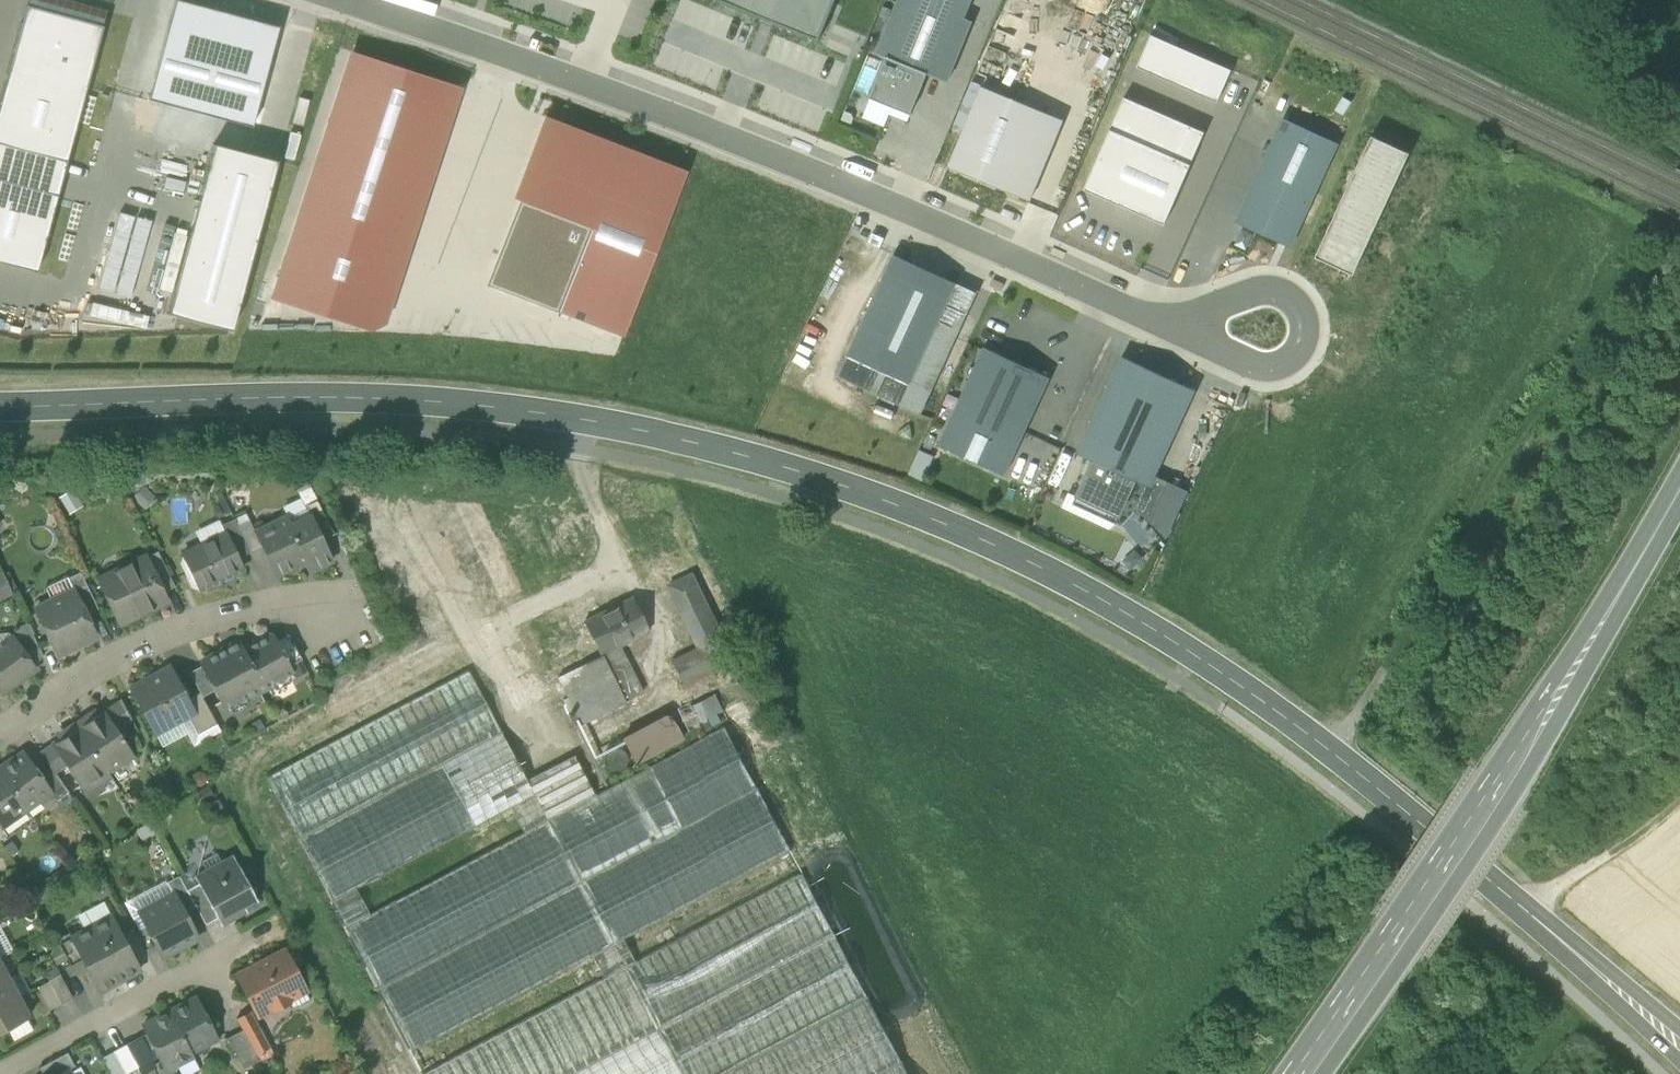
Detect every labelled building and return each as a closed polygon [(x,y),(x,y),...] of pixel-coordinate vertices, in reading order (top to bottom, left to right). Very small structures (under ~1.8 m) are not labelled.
[(22,23),(37,27),(42,10),(102,26),(106,10),(67,0),(29,0),(27,6),(26,6),(22,23)] [(688,0),(684,0),(676,21),(701,31),(710,9),(688,0)] [(718,0),(820,42),(836,0),(718,0)] [(965,18),(921,0),(899,0),(877,53),(888,57),(928,74),(948,82),(973,21),(965,18)] [(965,18),(972,0),(921,0),(965,18)] [(280,31),(178,1),(150,96),(252,127),(280,31)] [(22,23),(10,67),(87,88),(103,26),(102,26),(42,10),(37,27),(22,23)] [(1232,70),(1152,35),(1138,67),(1218,102),(1232,70)] [(358,54),(284,283),(376,313),(450,84),(358,54)] [(928,74),(888,57),(871,98),(894,107),(911,114),(928,74)] [(0,103),(0,144),(67,162),(87,88),(10,67),(0,103)] [(983,86),(949,168),(1010,193),(1044,111),(983,86)] [(1125,97),(1111,129),(1191,164),(1205,132),(1125,97)] [(894,107),(871,98),(863,118),(886,127),(894,107)] [(1064,120),(1044,111),(1010,193),(1030,201),(1064,120)] [(1338,143),(1284,118),(1238,220),(1291,246),(1338,143)] [(686,172),(555,121),(493,284),(623,335),(686,172)] [(1191,164),(1111,129),(1085,190),(1165,225),(1191,164)] [(156,132),(149,162),(201,176),(209,146),(156,132)] [(1355,275),(1413,151),(1373,132),(1315,257),(1355,275)] [(57,196),(67,162),(0,144),(0,180),(57,196)] [(277,161),(213,144),(168,314),(232,330),(277,161)] [(57,196),(0,180),(0,262),(37,272),(57,196)] [(153,292),(164,238),(152,235),(152,233),(120,226),(107,282),(153,292)] [(839,376),(921,414),(977,292),(895,254),(839,376)] [(940,445),(1005,476),(1050,377),(985,347),(940,445)] [(1196,390),(1123,356),(1078,454),(1094,461),(1094,460),(1103,464),(1105,459),(1126,469),(1124,474),(1137,480),(1137,481),(1147,485),(1151,487),(1154,480),(1196,390)] [(1094,460),(1094,461),(1077,496),(1100,506),(1120,516),(1137,481),(1137,480),(1124,474),(1126,469),(1105,459),(1103,464),(1094,460)] [(1168,486),(1154,480),(1151,487),(1147,485),(1137,507),(1152,522),(1168,486)] [(282,506),(289,521),(291,525),(309,516),(304,506),(317,499),(308,483),(296,489),(300,498),(282,506)] [(1100,506),(1077,496),(1070,492),(1062,507),(1093,522),(1096,514),(1100,506)] [(310,515),(322,541),(335,534),(317,499),(304,506),(309,516),(310,515)] [(1100,506),(1096,514),(1113,522),(1117,524),(1120,516),(1100,506)] [(1113,522),(1096,514),(1093,522),(1110,530),(1113,522)] [(262,547),(276,575),(306,561),(311,571),(332,561),(322,541),(310,515),(309,516),(291,525),(289,521),(257,536),(262,547)] [(237,524),(251,553),(262,547),(257,536),(249,518),(237,524)] [(227,533),(239,558),(251,553),(237,524),(234,519),(221,525),(226,534),(227,533)] [(195,531),(201,546),(225,534),(221,525),(219,520),(195,531)] [(192,587),(199,590),(244,568),(239,558),(227,533),(226,534),(225,534),(201,546),(182,555),(191,572),(188,579),(192,587)] [(146,557),(163,593),(175,587),(158,552),(146,557)] [(99,580),(120,624),(167,601),(163,593),(146,557),(142,560),(136,558),(129,561),(127,567),(99,580)] [(75,591),(86,615),(98,609),(80,572),(68,578),(74,591),(75,591)] [(12,593),(2,574),(0,575),(0,599),(12,593)] [(670,585),(683,613),(707,602),(694,574),(670,585)] [(44,588),(51,602),(74,591),(68,578),(67,577),(44,588)] [(37,614),(57,655),(97,636),(86,615),(75,591),(74,591),(51,602),(53,606),(37,614)] [(585,621),(602,656),(619,648),(649,633),(632,598),(585,621)] [(53,606),(51,602),(35,610),(37,614),(53,606)] [(673,662),(684,686),(735,661),(707,602),(683,613),(700,649),(673,662)] [(13,638),(9,632),(0,633),(0,648),(13,638)] [(17,644),(32,665),(44,657),(32,634),(17,644)] [(215,691),(225,710),(289,676),(291,670),(289,666),(276,643),(274,638),(268,636),(243,649),(241,646),(234,644),(205,660),(203,667),(215,691)] [(276,643),(289,666),(301,660),(289,636),(276,643)] [(2,692),(35,669),(32,665),(17,644),(13,638),(0,648),(0,689),(2,692)] [(619,648),(602,656),(625,703),(642,694),(619,648)] [(582,724),(625,703),(602,656),(559,678),(582,724)] [(130,688),(155,734),(188,716),(195,713),(188,699),(171,666),(130,688)] [(190,674),(200,693),(203,698),(215,691),(203,667),(190,674)] [(345,925),(546,819),(526,780),(467,669),(265,775),(345,925)] [(217,724),(203,698),(200,693),(188,699),(195,713),(188,716),(198,734),(217,724)] [(719,694),(693,704),(703,729),(728,719),(719,694)] [(105,711),(118,730),(132,720),(122,700),(105,711)] [(88,714),(76,722),(108,772),(134,755),(118,730),(105,711),(92,719),(88,714)] [(623,740),(635,764),(683,738),(670,715),(623,740)] [(221,732),(217,724),(198,734),(188,716),(155,734),(162,748),(188,735),(194,747),(221,732)] [(83,788),(108,772),(76,722),(63,731),(67,736),(54,745),(66,764),(83,788)] [(594,794),(546,819),(345,925),(412,1052),(592,957),(603,977),(422,1072),(423,1073),(909,1073),(808,883),(802,871),(634,960),(623,941),(792,852),(725,725),(594,794)] [(41,754),(50,767),(54,772),(66,764),(54,745),(41,754)] [(621,770),(627,763),(625,753),(618,749),(610,749),(604,757),(605,765),(612,771),(621,770)] [(0,771),(0,772),(26,809),(41,798),(39,795),(49,788),(40,775),(25,754),(0,771)] [(574,755),(526,780),(546,819),(594,794),(574,755)] [(66,790),(54,772),(50,767),(40,775),(49,788),(56,797),(66,790)] [(26,809),(0,772),(0,825),(1,827),(26,809)] [(9,838),(1,827),(0,825),(0,844),(9,838)] [(217,919),(221,927),(240,916),(238,913),(258,902),(233,855),(221,861),(217,854),(202,862),(206,870),(194,876),(199,884),(217,919)] [(184,912),(196,906),(187,890),(179,876),(167,883),(173,894),(174,893),(184,912)] [(139,912),(173,894),(167,883),(165,880),(123,902),(138,930),(146,926),(139,912)] [(199,884),(187,890),(196,906),(206,925),(217,919),(199,884)] [(146,926),(163,958),(198,939),(184,912),(174,893),(173,894),(139,912),(146,926)] [(85,931),(112,916),(104,901),(77,916),(85,931)] [(82,959),(100,992),(140,970),(112,916),(85,931),(72,937),(71,938),(82,959)] [(14,950),(0,925),(0,958),(14,950)] [(57,940),(71,965),(82,959),(71,938),(72,937),(70,933),(57,940)] [(244,988),(256,1011),(269,1004),(270,1006),(271,1005),(273,1009),(289,1002),(287,997),(287,995),(303,987),(284,950),(241,973),(248,986),(244,988)] [(8,978),(0,963),(0,983),(8,978)] [(20,972),(8,978),(19,998),(31,991),(20,972)] [(49,981),(62,1004),(73,998),(61,975),(49,981)] [(19,998),(8,978),(0,983),(0,1008),(19,998)] [(50,1010),(62,1004),(49,981),(38,987),(50,1010)] [(19,998),(0,1008),(0,1033),(8,1029),(27,1019),(29,1017),(19,998)] [(196,998),(170,1011),(191,1052),(218,1039),(196,998)] [(193,1056),(191,1052),(170,1011),(143,1026),(147,1033),(159,1056),(161,1060),(159,1065),(162,1072),(168,1073),(175,1070),(176,1065),(193,1056)] [(243,1031),(256,1054),(270,1046),(251,1011),(237,1019),(243,1031)] [(27,1019),(8,1029),(14,1041),(33,1030),(27,1019)] [(228,1040),(244,1071),(260,1062),(256,1054),(243,1031),(228,1040)] [(127,1046),(138,1067),(159,1056),(147,1033),(126,1044),(127,1046)] [(126,1073),(138,1067),(127,1046),(115,1052),(126,1073)] [(112,1073),(125,1073),(126,1073),(115,1052),(114,1051),(103,1057),(112,1073)] [(43,1073),(60,1073),(67,1070),(75,1066),(68,1053),(40,1068),(43,1073)]
